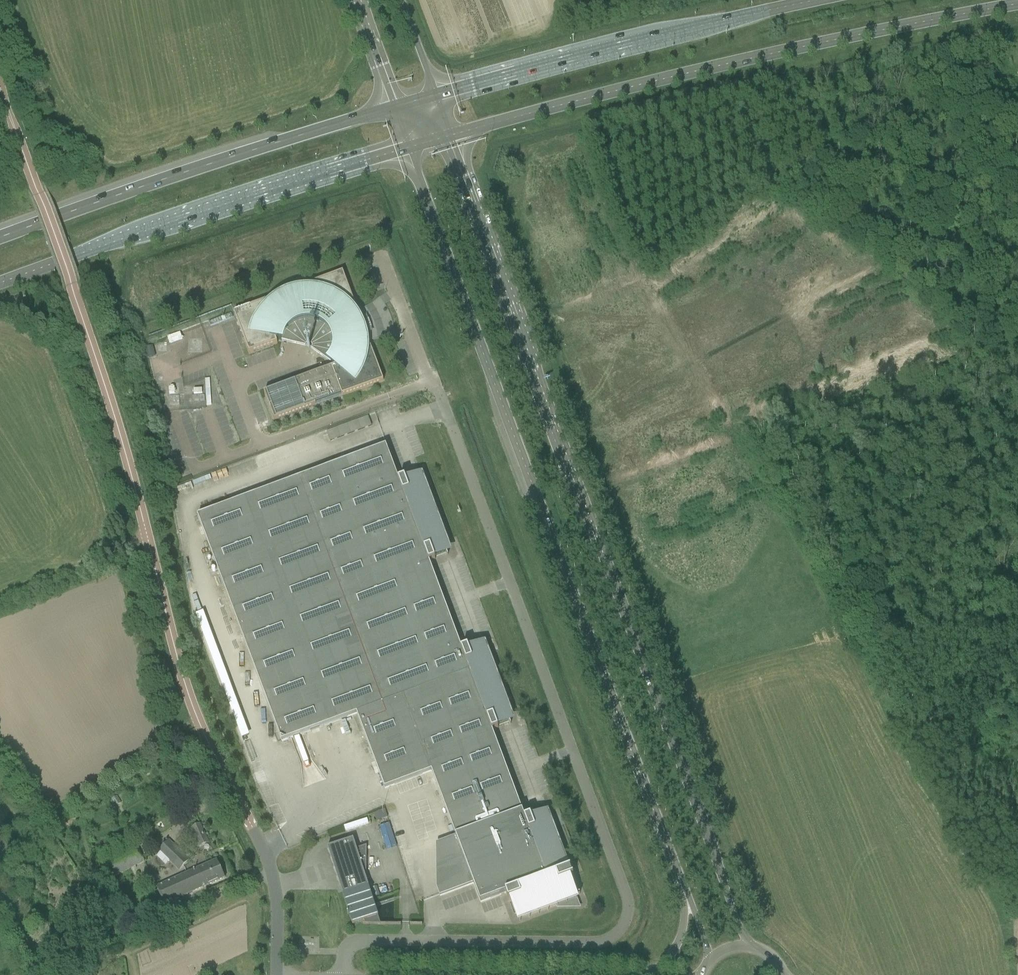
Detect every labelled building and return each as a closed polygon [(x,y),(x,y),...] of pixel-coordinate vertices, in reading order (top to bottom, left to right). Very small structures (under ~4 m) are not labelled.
[(343,271),(234,312),(249,354),(277,343),(276,339),(281,341),(281,340),(305,346),(306,344),(306,343),(308,343),(309,343),(311,343),(312,344),(312,345),(312,346),(312,348),(312,349),(331,363),(335,367),(264,393),(274,421),(383,380),(368,339),(367,340),(368,341),(366,341),(366,337),(365,333),(369,332),(364,317),(359,319),(358,316),(356,313),(357,312),(357,313),(358,312),(343,271)] [(147,358),(155,355),(152,345),(144,348),(147,358)] [(362,419),(328,432),(331,440),(357,430),(355,424),(363,421),(362,419)] [(515,918),(567,899),(572,900),(573,897),(580,894),(579,893),(575,895),(569,878),(573,877),(573,876),(570,877),(567,870),(570,869),(570,868),(566,870),(543,810),(542,811),(544,813),(531,818),(530,815),(525,817),(492,731),(498,728),(497,725),(509,721),(510,724),(511,724),(480,642),(481,645),(469,650),(468,646),(462,649),(429,562),(435,560),(434,557),(446,553),(447,555),(448,555),(418,473),(417,473),(418,476),(406,481),(405,478),(399,480),(386,446),(197,516),(282,742),(357,714),(385,789),(431,771),(480,902),(506,893),(508,901),(511,900),(518,917),(515,918)] [(122,803),(118,796),(117,796),(111,799),(116,807),(122,803)] [(192,828),(200,846),(209,842),(206,836),(209,835),(208,832),(205,834),(201,824),(192,828)] [(332,846),(327,847),(341,890),(352,924),(364,921),(364,924),(363,924),(401,925),(401,924),(381,924),(366,879),(366,872),(366,846),(356,849),(353,839),(332,846)] [(189,860),(169,840),(158,850),(159,851),(155,855),(165,865),(169,861),(179,870),(189,860)] [(137,847),(108,861),(116,876),(144,862),(137,847)] [(157,888),(160,896),(164,905),(225,878),(217,860),(157,888)] [(97,879),(91,870),(85,874),(91,883),(97,879)]
